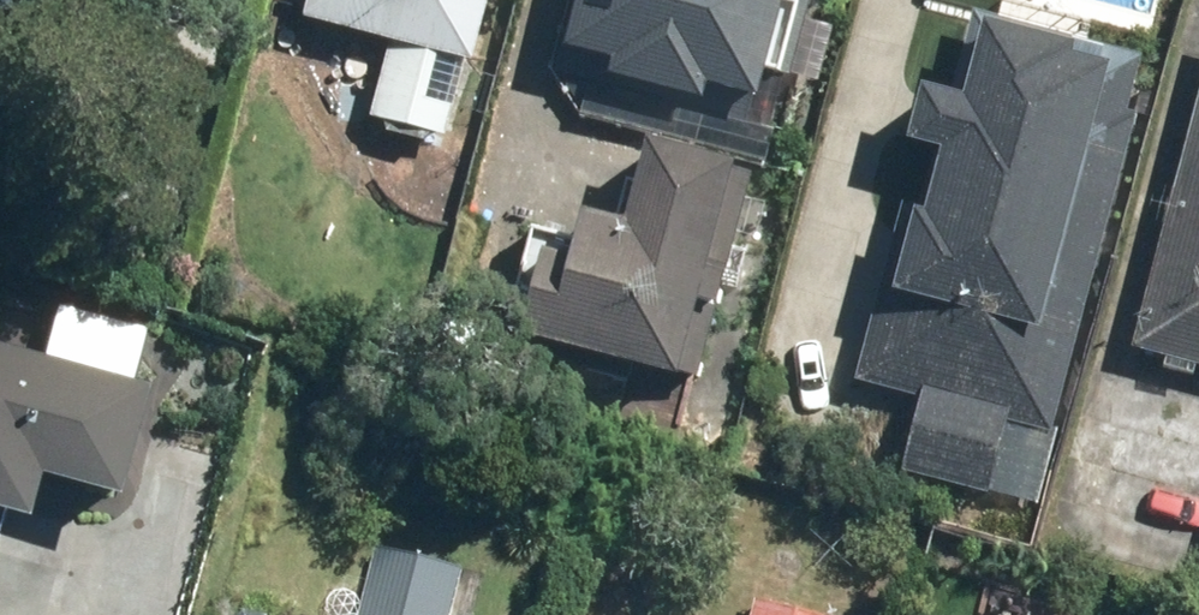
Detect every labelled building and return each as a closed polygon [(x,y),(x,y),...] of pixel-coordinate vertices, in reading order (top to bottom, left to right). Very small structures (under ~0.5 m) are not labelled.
[(410,27),(385,111),(467,136),(506,0),(318,0),(410,27)] [(585,55),(794,97),(814,0),(596,0),(585,55)] [(1085,0),(970,0),(870,374),(937,392),(920,455),(1003,477),(1023,403),(1075,417),(1180,25),(1085,0)] [(1136,346),(1198,362),(1198,99),(1136,346)] [(750,175),(651,149),(634,212),(525,184),(489,320),(697,374),(750,175)] [(394,523),(374,614),(480,614),(496,546),(394,523)] [(753,589),(745,614),(841,614),(753,589)]
